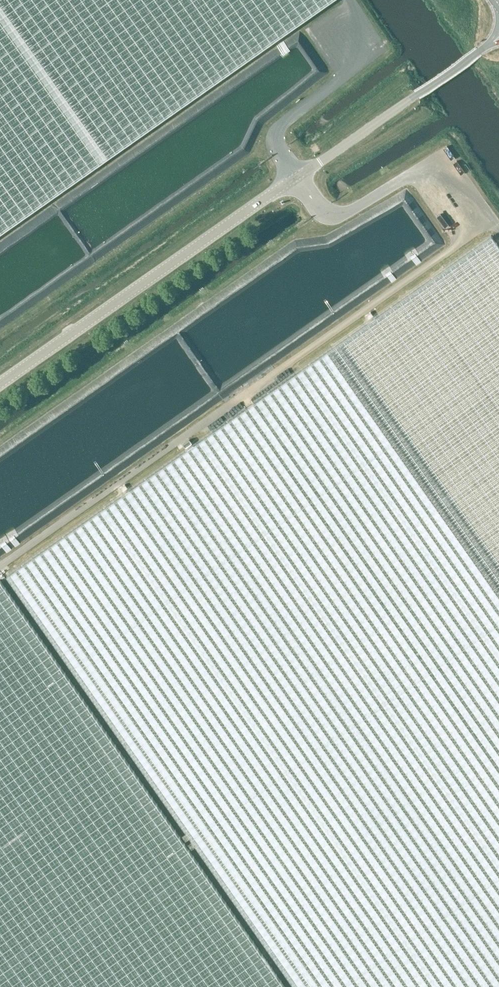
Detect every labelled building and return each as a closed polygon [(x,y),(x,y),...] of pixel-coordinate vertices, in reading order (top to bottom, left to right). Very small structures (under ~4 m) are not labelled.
[(331,0),(0,0),(0,233),(331,0)] [(489,232),(6,571),(298,986),(498,986),(498,246),(489,232)] [(0,580),(0,986),(284,986),(0,580)]
